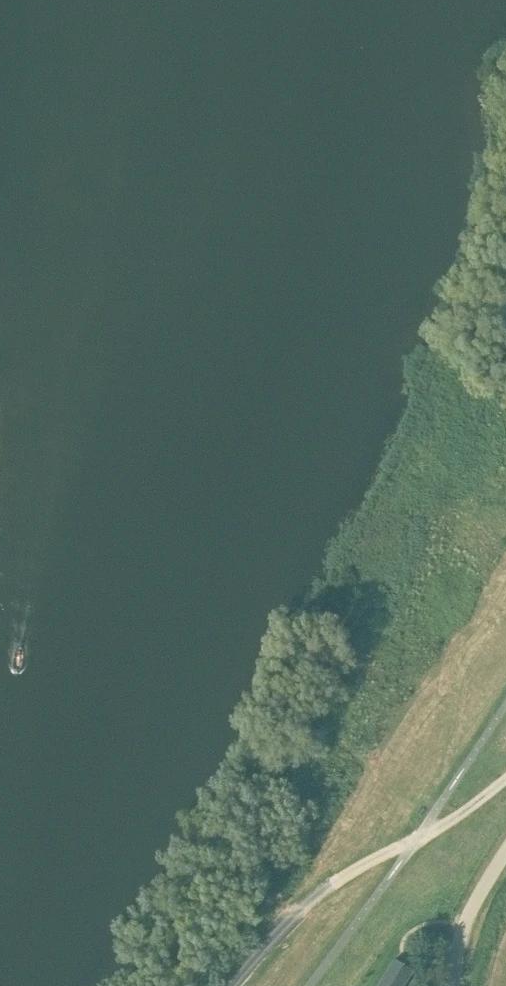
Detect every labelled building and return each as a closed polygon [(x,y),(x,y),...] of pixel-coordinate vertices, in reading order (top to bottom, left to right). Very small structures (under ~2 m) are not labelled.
[(402,957),(397,953),(375,985),(399,985),(413,964),(402,957)]
